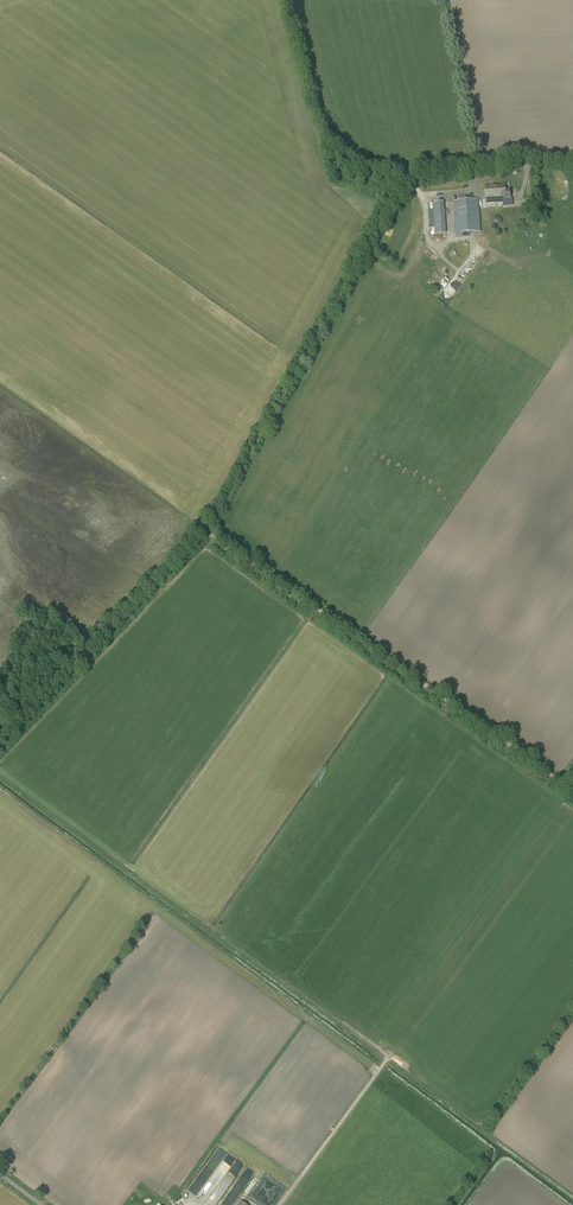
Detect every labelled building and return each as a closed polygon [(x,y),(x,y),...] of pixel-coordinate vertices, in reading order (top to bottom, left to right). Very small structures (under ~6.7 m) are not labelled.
[(500,185),(485,186),(486,197),(486,204),(495,203),(495,199),(505,198),(506,199),(510,198),(509,190),(505,190),(505,184),(499,184),(500,185)] [(479,205),(478,199),(454,201),(456,234),(484,231),(482,205),(479,205)] [(435,235),(446,234),(444,202),(433,203),(435,235)] [(496,226),(497,226),(498,226),(499,226),(499,225),(500,225),(500,224),(501,223),(501,222),(501,221),(501,220),(501,219),(501,218),(500,218),(500,217),(499,217),(499,216),(498,216),(497,216),(496,216),(495,216),(494,216),(493,217),(492,218),(491,219),(491,220),(491,221),(491,222),(491,223),(492,224),(493,225),(494,225),(494,226),(495,226),(496,226)] [(222,1204),(223,1204),(231,1204),(238,1195),(235,1193),(233,1196),(229,1194),(222,1204)]
